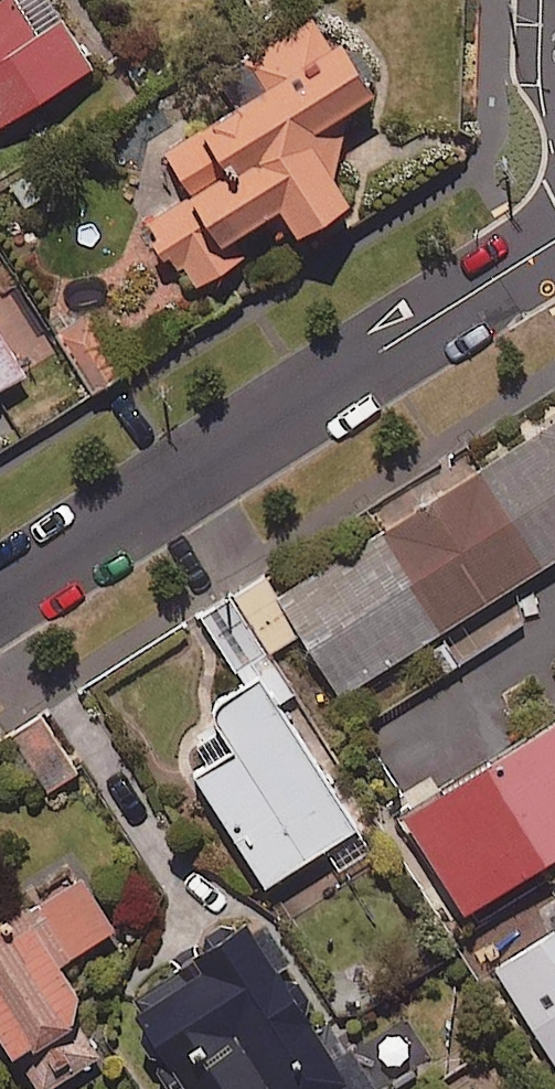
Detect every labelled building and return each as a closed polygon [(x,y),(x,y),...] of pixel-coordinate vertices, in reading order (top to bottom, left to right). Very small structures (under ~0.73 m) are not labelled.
[(91,75),(46,0),(1,0),(0,0),(0,129),(91,75)] [(369,105),(318,21),(241,68),(259,97),(162,156),(189,201),(145,228),(188,297),(243,263),(232,245),(277,217),(296,249),(349,216),(305,145),(369,105)] [(128,373),(91,312),(58,333),(96,393),(128,373)] [(33,377),(0,329),(0,400),(33,377)] [(280,606),(263,579),(230,600),(267,659),(290,644),(330,707),(367,684),(386,713),(527,623),(509,594),(554,564),(554,431),(280,606)] [(265,891),(356,835),(263,684),(212,715),(239,759),(198,784),(265,891)] [(79,775),(47,718),(19,735),(51,791),(79,775)] [(402,824),(462,921),(554,863),(554,729),(402,824)] [(41,1088),(55,1088),(82,1072),(64,1045),(103,1019),(68,965),(120,931),(85,877),(0,932),(0,1026),(41,1088)] [(475,966),(553,1088),(554,1088),(554,915),(475,966)] [(271,921),(141,1006),(195,1088),(384,1088),(358,1050),(345,1058),(288,971),(299,963),(271,921)]
